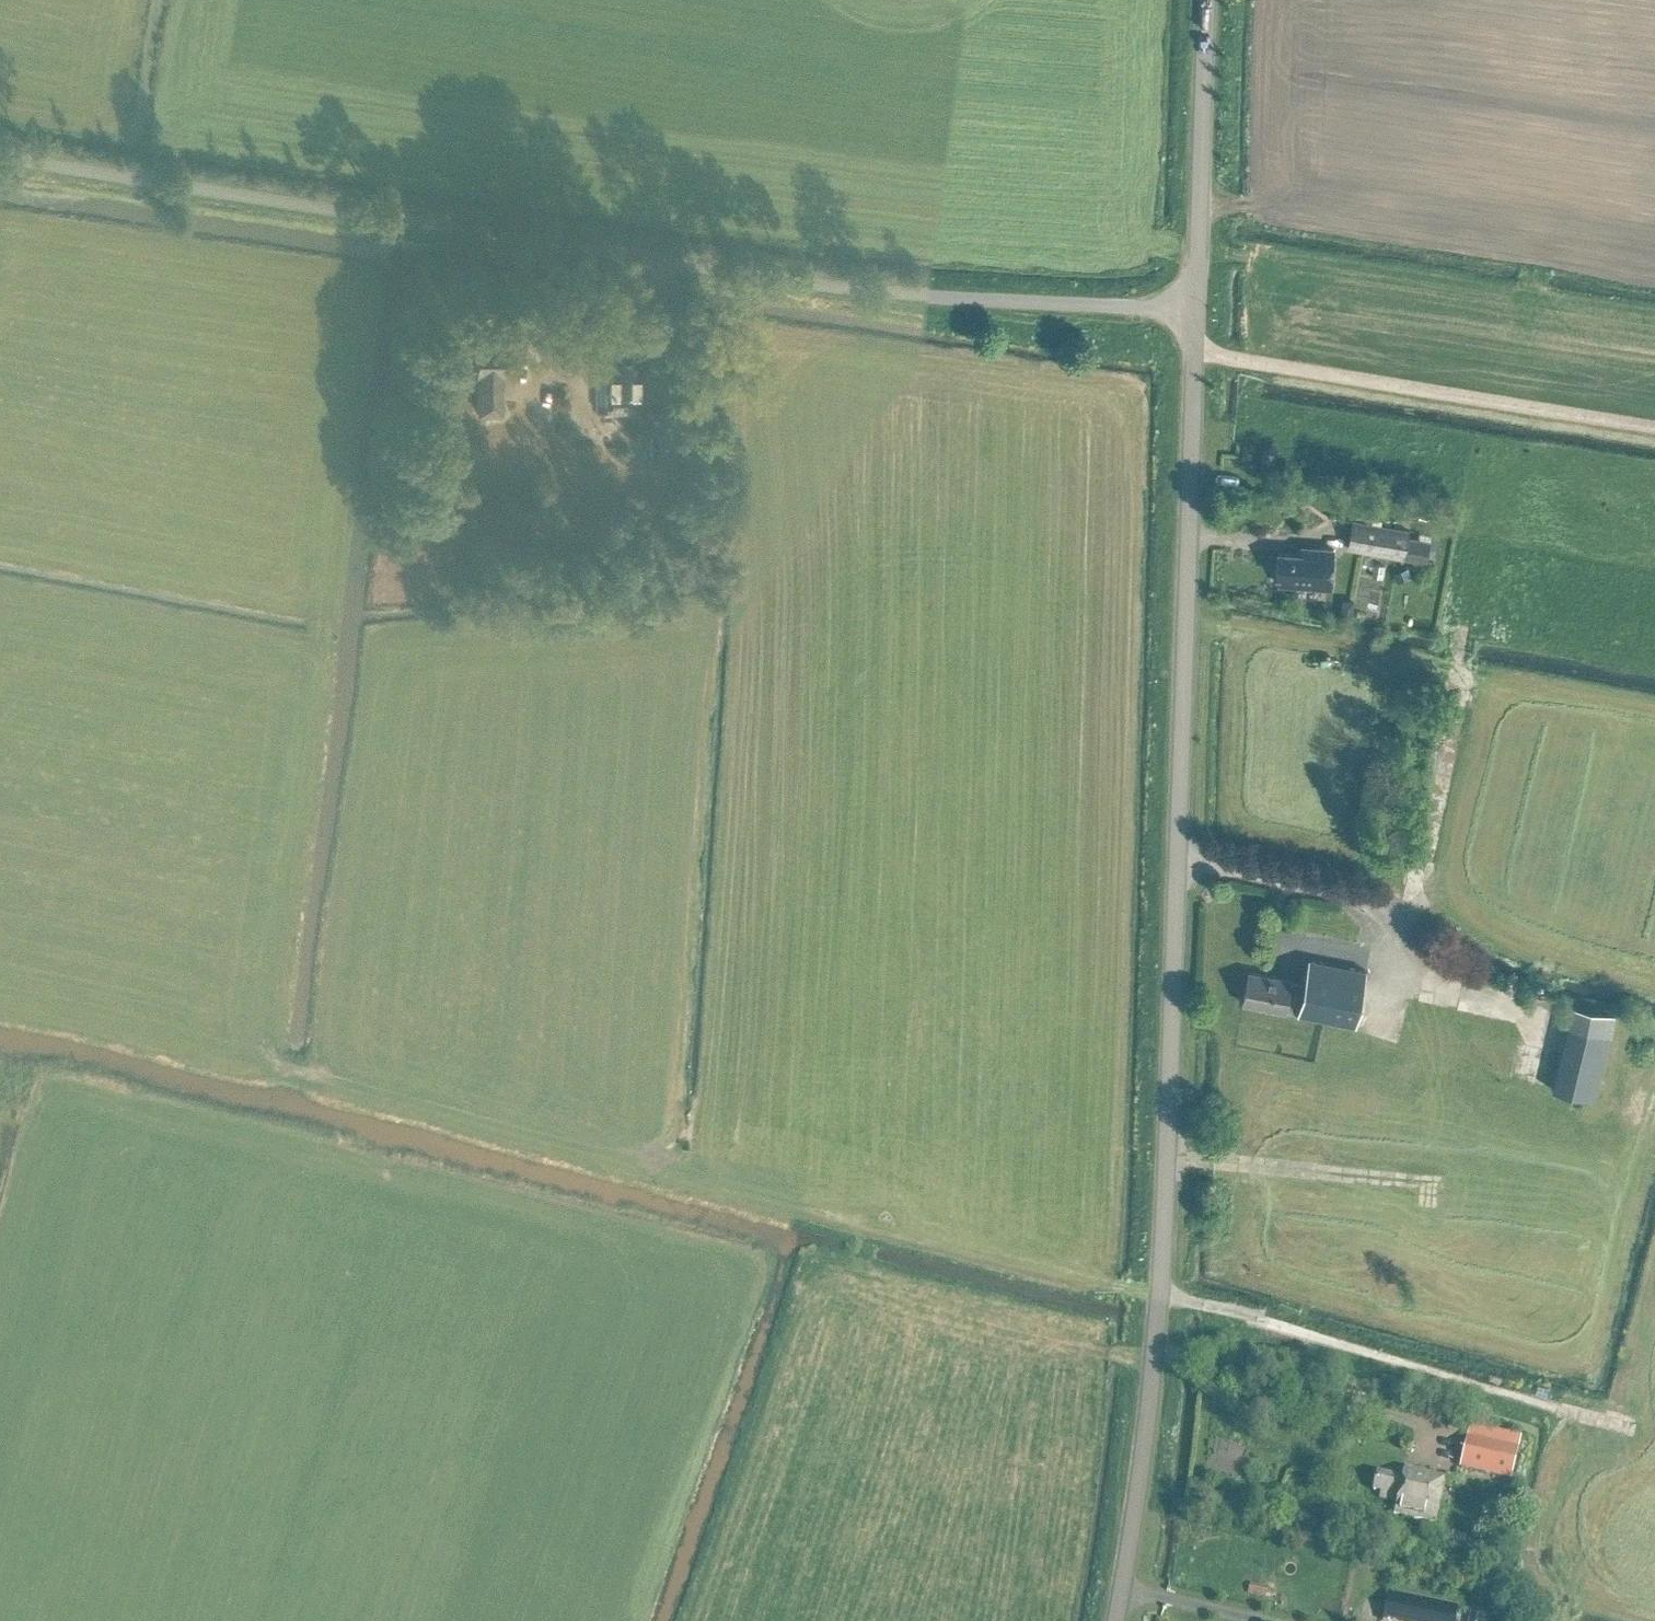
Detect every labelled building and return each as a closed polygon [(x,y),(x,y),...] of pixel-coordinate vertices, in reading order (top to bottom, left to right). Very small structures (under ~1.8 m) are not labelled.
[(629,349),(629,325),(606,325),(606,348),(595,348),(595,411),(644,411),(644,348),(629,349)] [(475,345),(475,374),(505,374),(506,345),(475,345)] [(561,368),(576,368),(576,358),(561,358),(561,368)] [(1271,458),(1272,448),(1263,446),(1261,456),(1271,458)] [(1351,517),(1346,545),(1425,559),(1429,538),(1407,534),(1408,527),(1351,517)] [(1326,586),(1329,547),(1300,545),(1299,550),(1277,549),(1275,573),(1278,573),(1277,583),(1326,586)] [(1355,1021),(1367,966),(1308,954),(1304,971),(1302,980),(1289,977),(1289,976),(1248,968),(1242,1000),(1283,1008),(1283,1006),(1355,1021)] [(1572,1001),(1552,1085),(1596,1095),(1614,1010),(1572,1001)] [(1509,1483),(1519,1440),(1472,1429),(1461,1471),(1509,1483)] [(1434,1525),(1444,1480),(1403,1470),(1400,1481),(1376,1475),(1372,1493),(1379,1495),(1378,1500),(1395,1504),(1392,1516),(1434,1525)] [(1456,1610),(1387,1596),(1382,1620),(1454,1620),(1456,1610)] [(1470,1620),(1490,1620),(1491,1612),(1472,1609),(1470,1620)]
